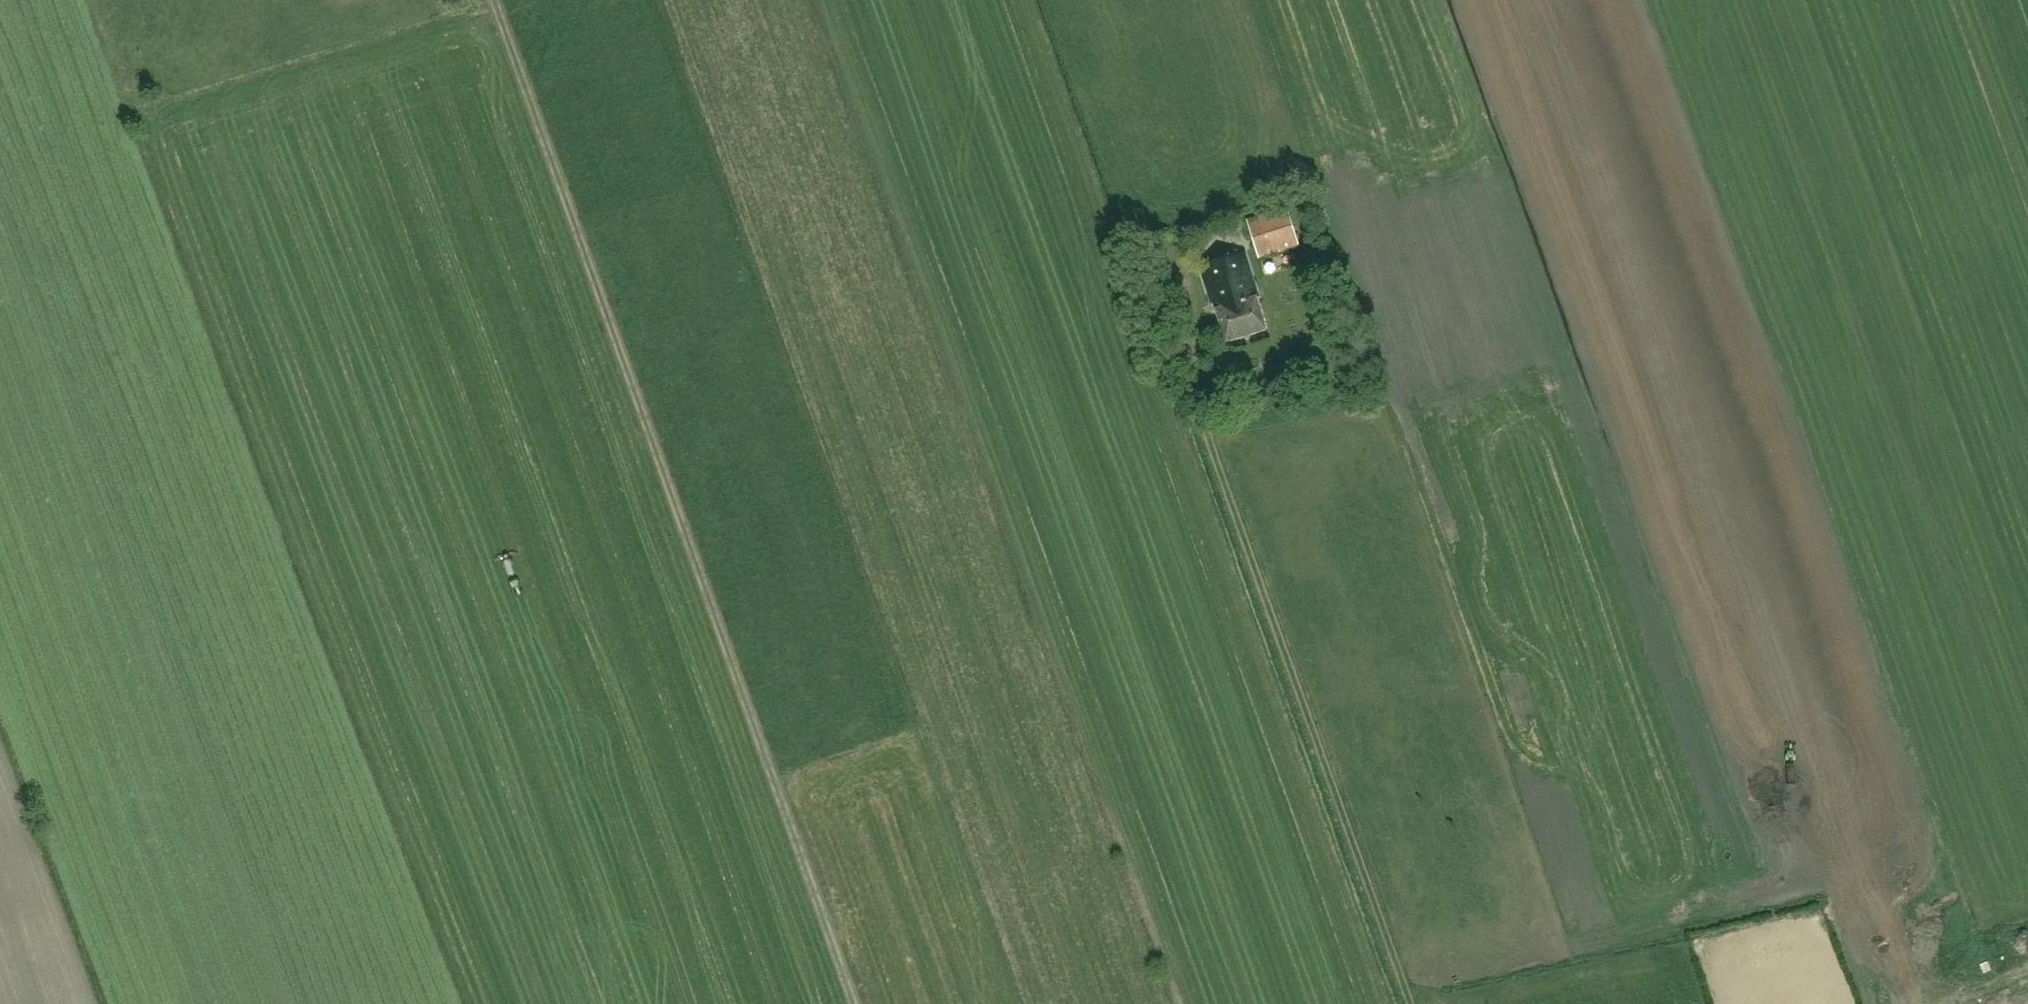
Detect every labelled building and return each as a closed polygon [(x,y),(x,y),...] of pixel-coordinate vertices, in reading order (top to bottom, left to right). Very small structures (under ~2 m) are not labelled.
[(1287,208),(1245,221),(1257,258),(1299,246),(1287,208)] [(1245,252),(1198,266),(1212,312),(1215,311),(1225,343),(1266,331),(1256,299),(1259,298),(1245,252)]
